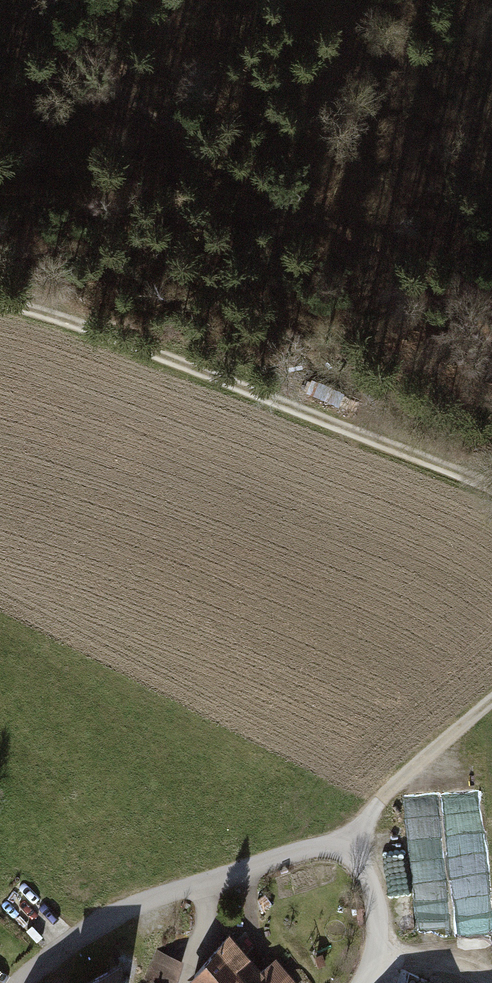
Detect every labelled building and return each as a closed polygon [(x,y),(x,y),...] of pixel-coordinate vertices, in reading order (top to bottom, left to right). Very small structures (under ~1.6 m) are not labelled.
[(281,963),(267,976),(233,938),(195,982),(300,982),(281,963)] [(185,970),(159,957),(146,982),(181,982),(185,970)] [(118,967),(88,982),(117,982),(118,967)]
